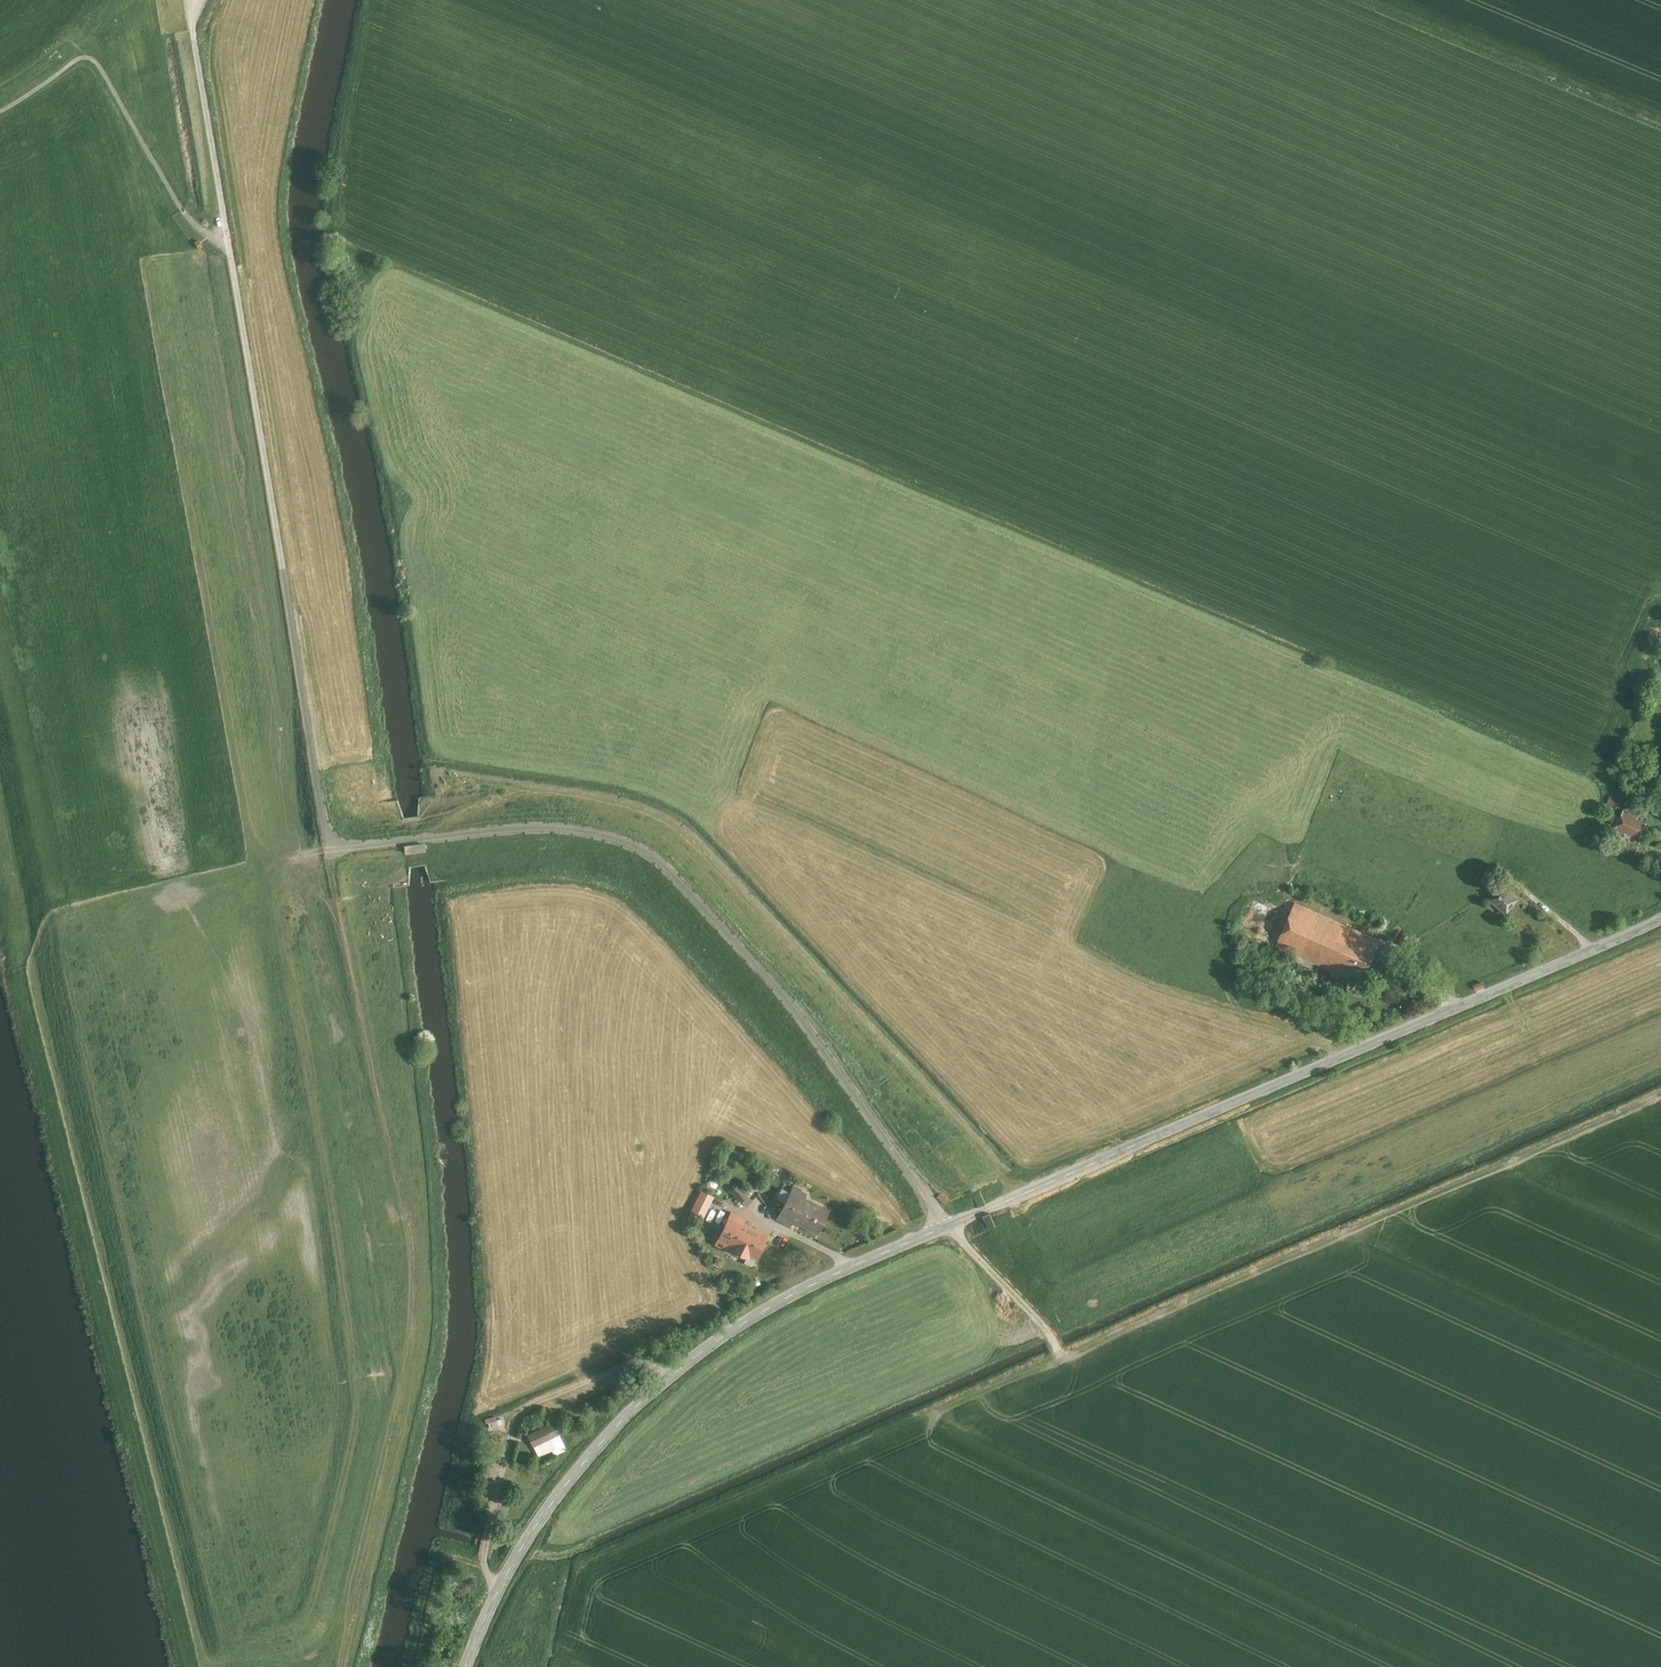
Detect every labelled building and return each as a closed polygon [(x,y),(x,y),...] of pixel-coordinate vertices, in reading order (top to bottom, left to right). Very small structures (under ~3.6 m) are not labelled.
[(1611,790),(1607,803),(1617,806),(1621,793),(1611,790)] [(1623,814),(1616,831),(1641,841),(1648,824),(1623,814)] [(411,855),(430,853),(429,844),(410,846),(411,855)] [(1488,901),(1506,917),(1519,902),(1501,886),(1488,901)] [(1378,943),(1288,901),(1270,940),(1360,982),(1378,943)] [(1482,981),(1472,984),(1474,990),(1484,986),(1482,981)] [(792,1184),(784,1200),(826,1219),(831,1208),(806,1196),(808,1191),(792,1184)] [(742,1186),(735,1192),(745,1204),(752,1198),(742,1186)] [(715,1197),(703,1191),(692,1212),(704,1218),(715,1197)] [(826,1219),(784,1200),(777,1215),(794,1223),(795,1219),(821,1231),(826,1219)] [(727,1210),(712,1242),(728,1249),(730,1244),(757,1257),(767,1234),(742,1222),(744,1218),(727,1210)] [(555,1423),(529,1436),(539,1456),(552,1449),(555,1456),(568,1449),(555,1423)]
